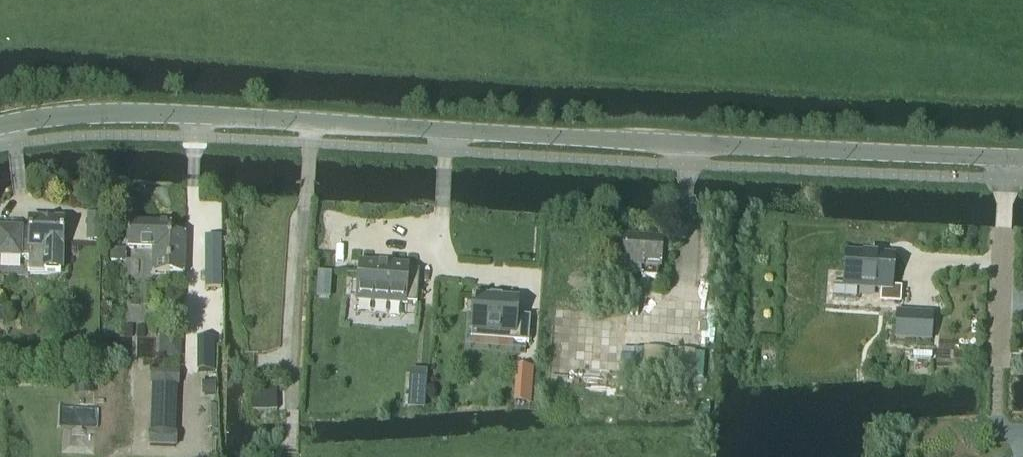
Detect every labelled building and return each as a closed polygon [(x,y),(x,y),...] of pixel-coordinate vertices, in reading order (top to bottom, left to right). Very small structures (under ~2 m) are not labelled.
[(87,212),(86,242),(105,242),(106,212),(87,212)] [(30,230),(0,227),(0,258),(21,258),(29,258),(28,270),(60,271),(61,246),(61,244),(62,222),(30,221),(30,230)] [(184,275),(185,234),(171,233),(171,226),(126,224),(126,249),(152,250),(152,274),(184,275)] [(220,237),(205,237),(205,288),(220,289),(220,237)] [(659,270),(661,242),(623,239),(622,267),(640,268),(642,278),(656,279),(659,270)] [(110,249),(110,262),(125,262),(125,250),(110,249)] [(881,289),(881,301),(899,303),(900,289),(891,288),(893,256),(845,253),(843,285),(831,284),(830,286),(833,286),(832,300),(856,302),(857,287),(881,289)] [(356,300),(417,304),(419,272),(407,271),(407,267),(359,264),(356,300)] [(470,304),(470,309),(472,309),(470,339),(528,343),(530,317),(516,316),(517,302),(501,301),(502,297),(489,296),(489,300),(473,299),(473,305),(470,304)] [(930,340),(931,315),(897,312),(895,338),(930,340)] [(517,366),(515,390),(530,391),(532,367),(517,366)] [(149,446),(175,447),(177,373),(152,372),(152,385),(156,385),(154,433),(150,432),(149,446)] [(424,385),(425,373),(411,372),(410,384),(424,385)] [(92,383),(76,384),(76,393),(92,393),(92,383)]
